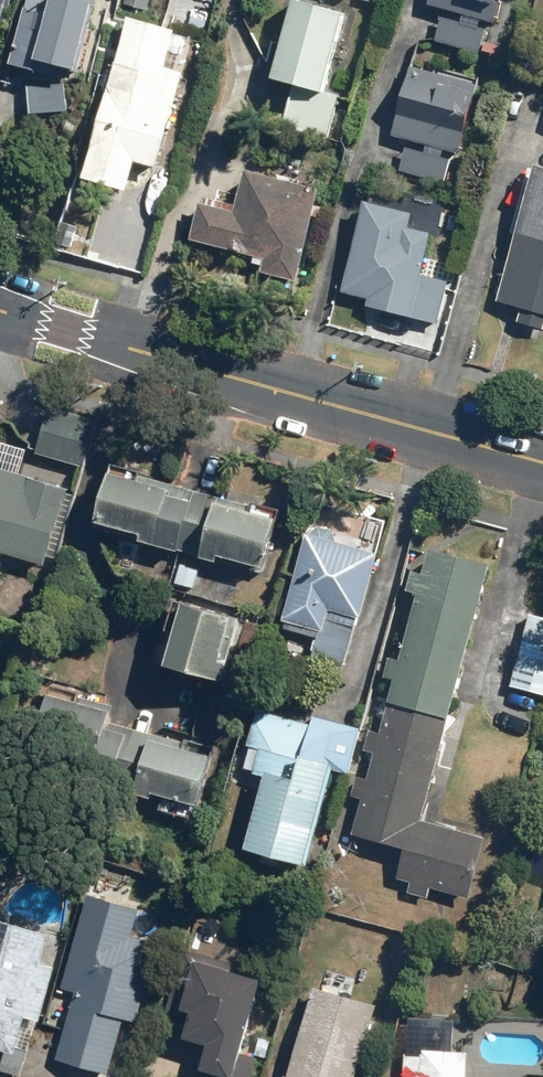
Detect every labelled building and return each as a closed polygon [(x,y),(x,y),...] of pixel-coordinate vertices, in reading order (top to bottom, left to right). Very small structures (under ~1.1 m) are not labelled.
[(9,63),(54,76),(57,67),(76,72),(96,0),(26,0),(9,63)] [(425,8),(492,27),(500,0),(427,0),(425,8)] [(341,18),(289,3),(266,86),(319,101),(341,18)] [(173,30),(127,17),(84,176),(125,188),(133,161),(155,167),(181,72),(162,67),(173,30)] [(485,31),(440,20),(433,45),(479,56),(485,31)] [(477,83),(408,67),(397,103),(391,141),(456,156),(464,122),(477,83)] [(449,163),(404,150),(397,173),(443,186),(449,163)] [(528,171),(491,305),(517,312),(514,325),(542,333),(542,327),(542,175),(528,171)] [(317,198),(241,177),(230,218),(197,208),(187,243),(261,263),(257,276),(293,286),(317,198)] [(410,219),(361,207),(341,295),(367,301),(364,312),(408,322),(437,328),(447,285),(418,278),(428,237),(407,232),(410,219)] [(36,455),(82,467),(94,420),(49,408),(36,455)] [(249,505),(139,476),(139,473),(111,465),(95,522),(140,535),(138,542),(156,546),(156,544),(199,556),(199,558),(217,563),(219,556),(264,568),(280,510),(250,502),(249,505)] [(2,553),(46,566),(68,489),(0,469),(0,561),(2,553)] [(313,527),(301,536),(275,628),(313,639),(308,657),(344,668),(375,557),(333,545),(331,532),(313,527)] [(419,822),(485,568),(424,552),(418,576),(408,573),(403,594),(413,597),(395,663),(385,660),(379,680),(390,683),(377,734),(366,732),(361,753),(371,755),(364,781),(354,778),(349,799),(359,801),(350,838),(400,850),(392,881),(408,885),(405,894),(425,900),(427,890),(465,900),(481,838),(419,822)] [(176,583),(193,588),(198,567),(182,563),(176,583)] [(183,603),(165,666),(222,682),(240,619),(183,603)] [(526,615),(507,689),(542,698),(542,620),(526,615)] [(206,756),(187,751),(180,749),(182,743),(108,723),(113,705),(77,696),(76,702),(45,694),(34,734),(97,752),(88,783),(151,800),(152,794),(196,806),(209,757),(206,756)] [(309,727),(255,712),(238,771),(262,778),(241,852),(299,868),(327,770),(347,775),(360,730),(312,717),(309,727)] [(206,756),(210,742),(191,736),(187,751),(206,756)] [(156,946),(128,939),(135,914),(84,900),(63,974),(67,975),(63,991),(74,994),(55,1062),(107,1076),(122,1021),(134,1024),(156,946)] [(0,923),(0,1055),(11,1058),(22,1020),(37,1025),(51,971),(36,967),(45,936),(0,923)] [(180,950),(163,1011),(184,1016),(177,1041),(201,1047),(195,1072),(197,1072),(195,1076),(249,1076),(254,1061),(236,1056),(257,981),(228,973),(231,964),(180,950)] [(310,989),(285,1076),(352,1076),(372,1007),(310,989)] [(465,1054),(418,1052),(417,1076),(464,1076),(465,1054)]
